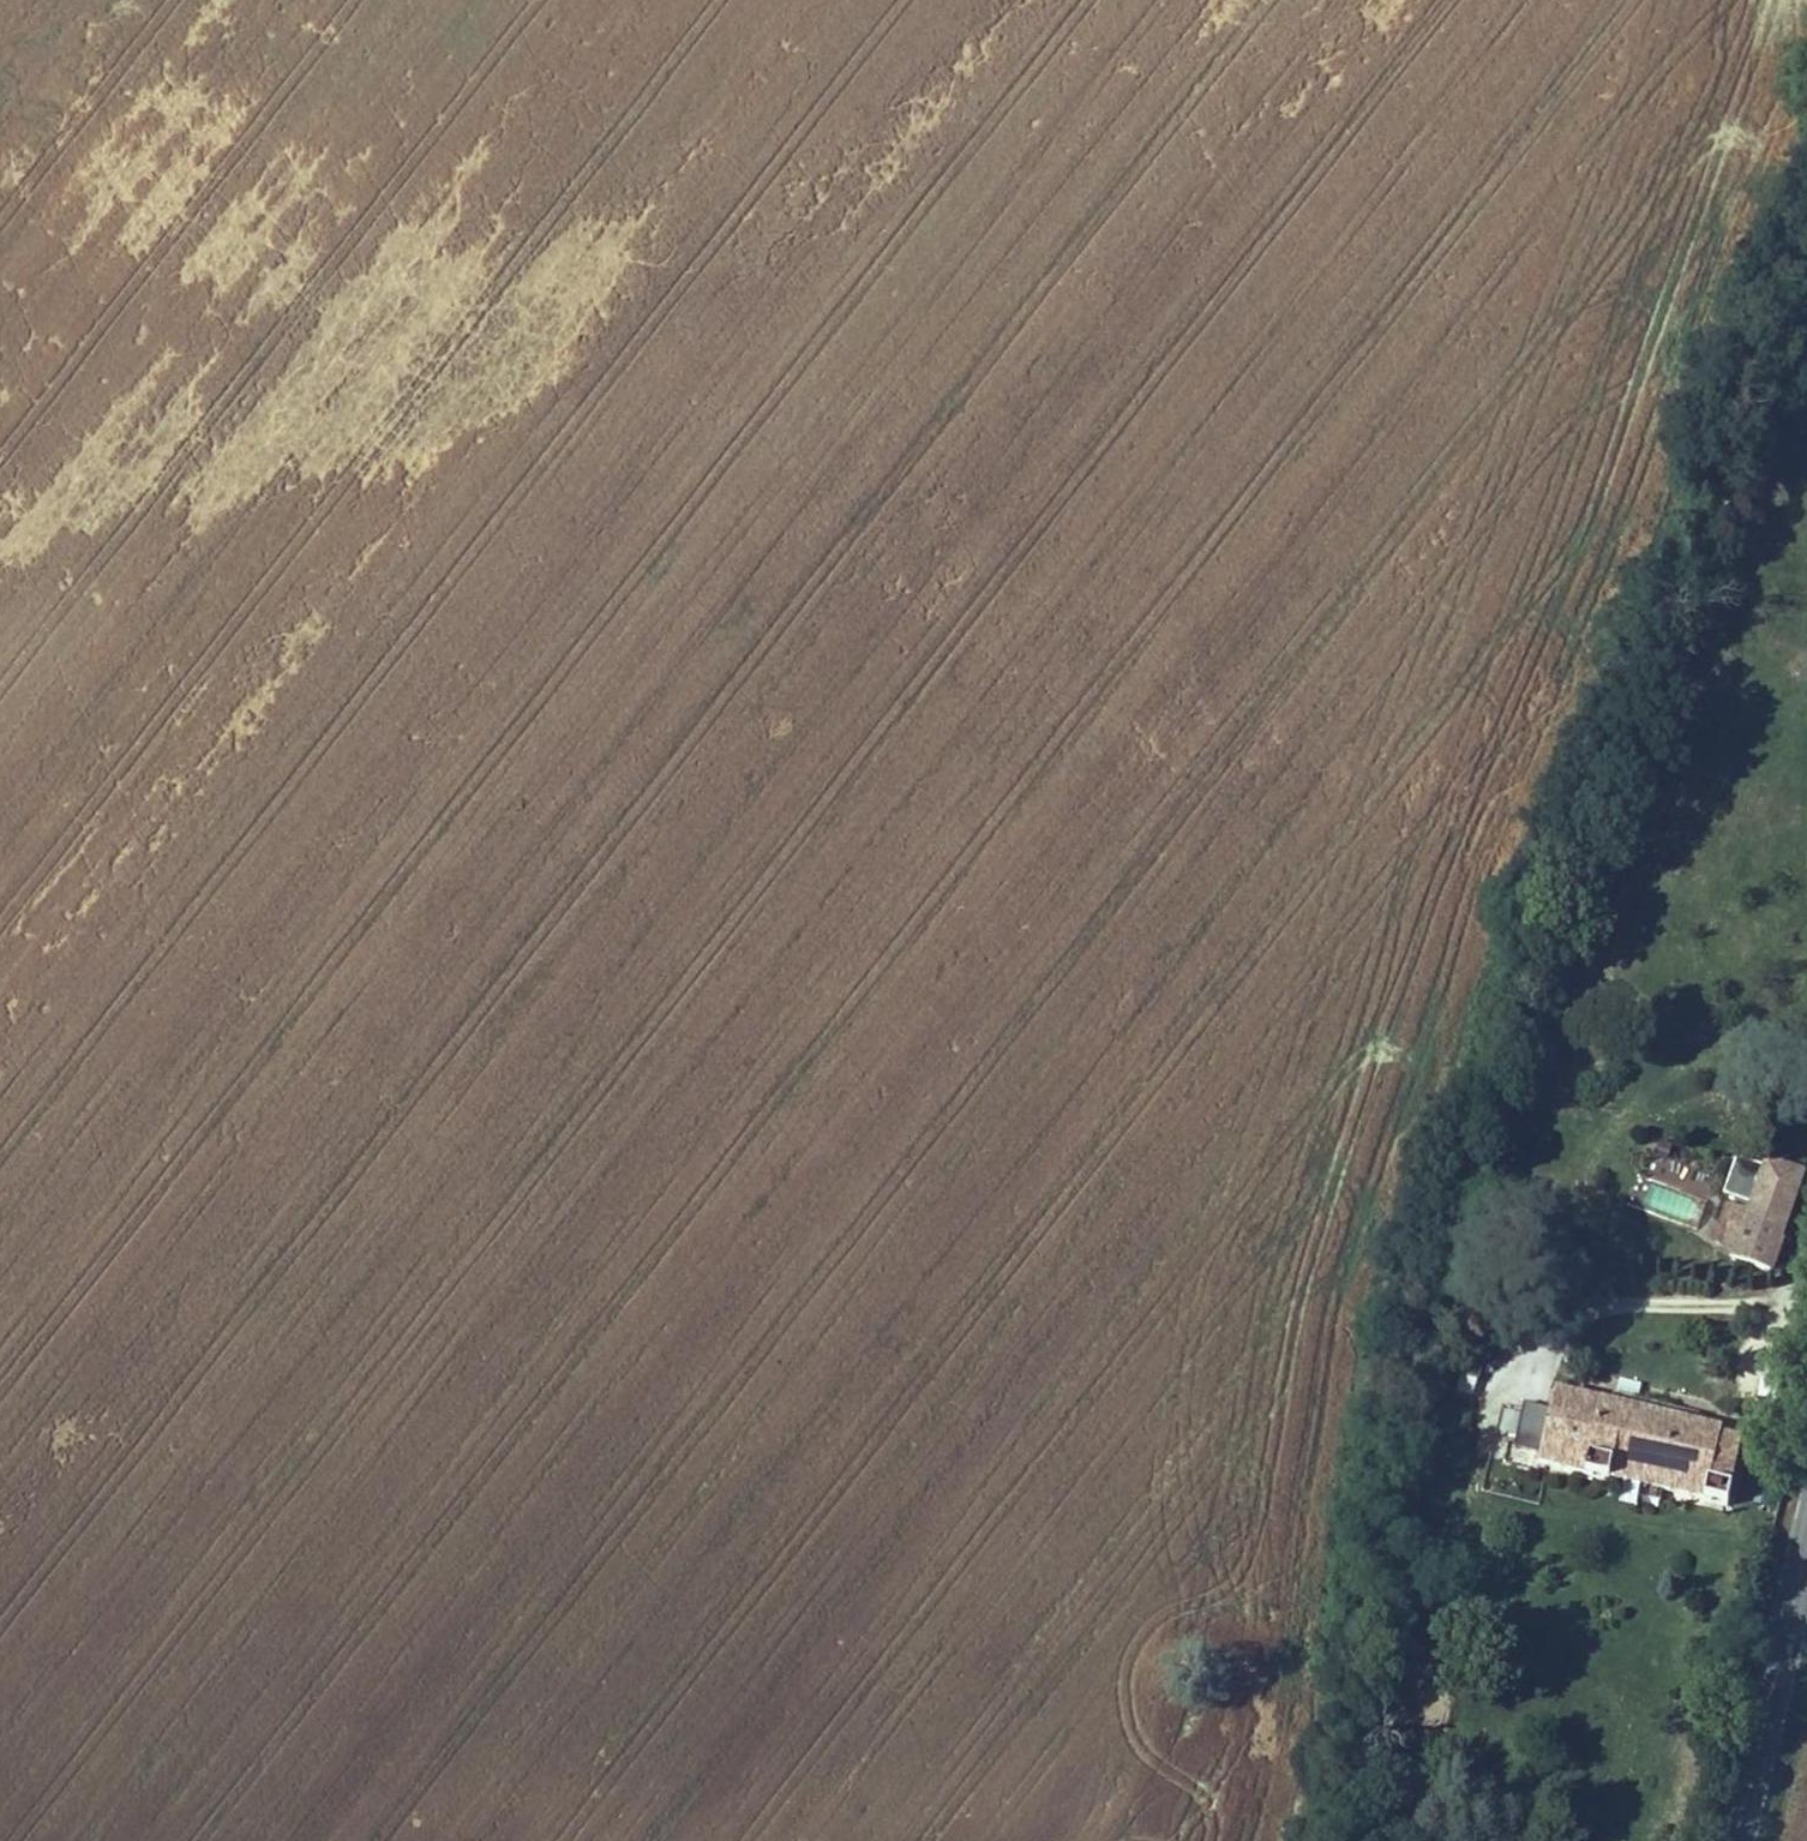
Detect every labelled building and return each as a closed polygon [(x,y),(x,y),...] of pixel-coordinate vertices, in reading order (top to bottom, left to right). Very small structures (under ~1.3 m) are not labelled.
[(1805,1176),(1768,1164),(1734,1260),(1771,1273),(1805,1176)] [(1587,1393),(1585,1404),(1725,1433),(1727,1424),(1703,1419),(1587,1393)] [(1585,1404),(1558,1398),(1542,1466),(1588,1476),(1588,1478),(1612,1483),(1613,1481),(1624,1484),(1684,1496),(1729,1504),(1745,1437),(1725,1433),(1585,1404)] [(1684,1496),(1624,1484),(1623,1493),(1682,1505),(1684,1496)]
